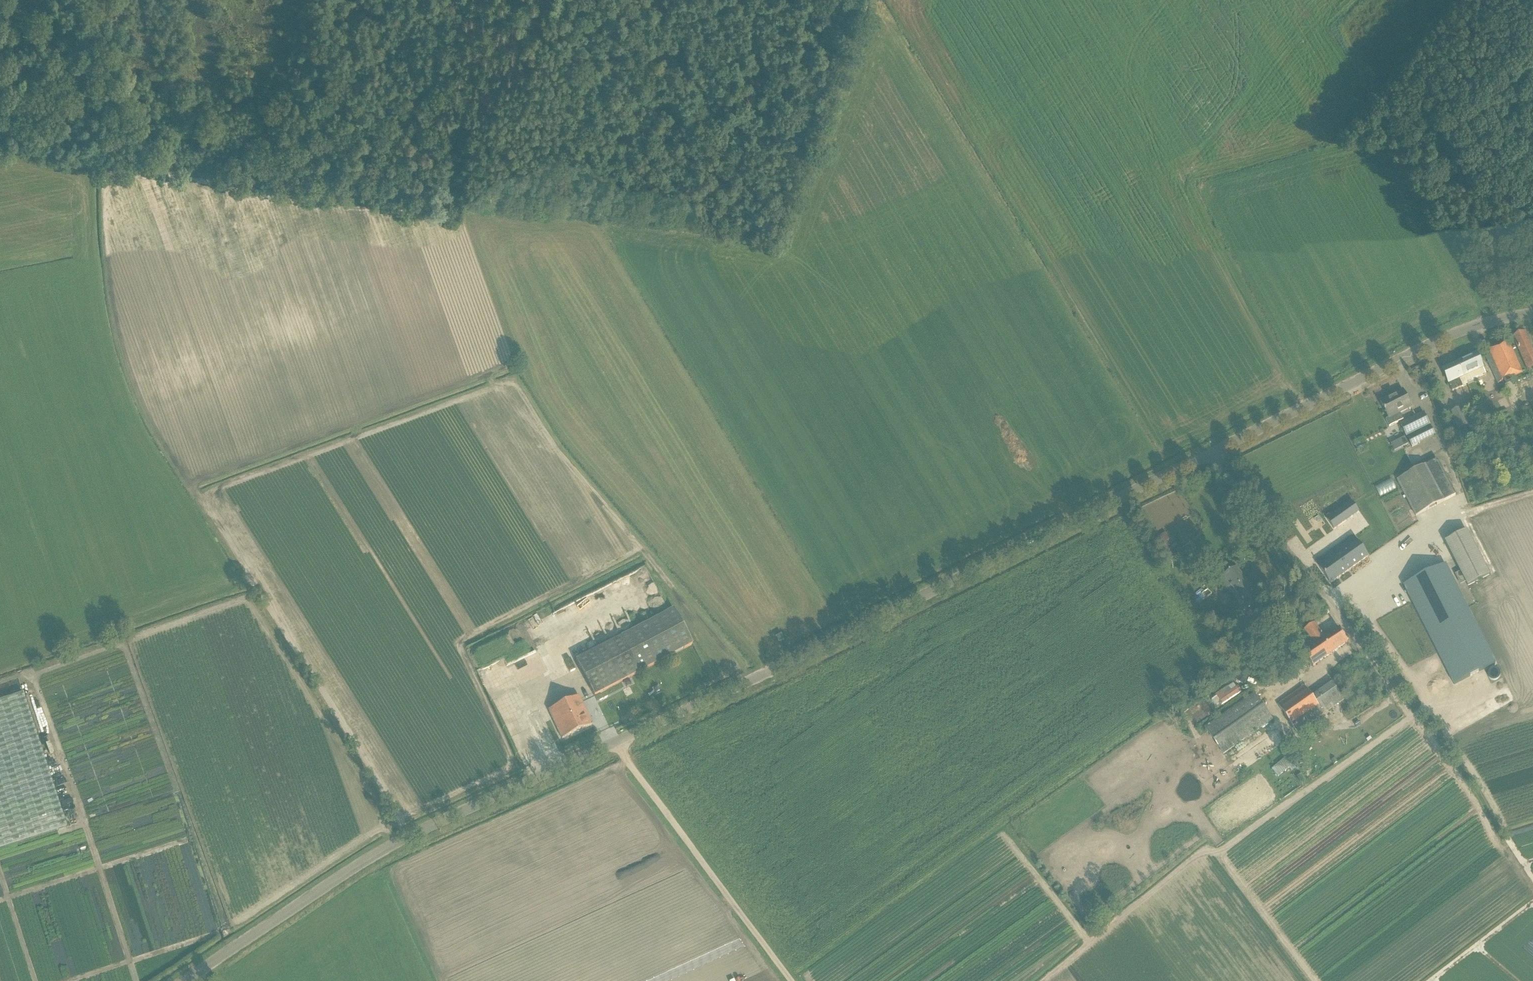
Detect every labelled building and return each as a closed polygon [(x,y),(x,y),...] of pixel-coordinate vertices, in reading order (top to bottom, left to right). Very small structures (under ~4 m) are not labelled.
[(1528,370),(1532,367),(1532,350),(1525,331),(1513,336),(1528,370)] [(1508,339),(1495,345),(1498,352),(1492,355),(1491,353),(1485,355),(1489,364),(1498,384),(1523,372),(1511,347),(1508,339)] [(1477,353),(1458,362),(1467,382),(1485,374),(1486,374),(1485,371),(1481,362),(1477,353)] [(1442,369),(1446,378),(1452,391),(1463,386),(1467,384),(1466,382),(1467,382),(1458,362),(1442,369)] [(1386,411),(1389,418),(1387,420),(1390,426),(1403,420),(1400,414),(1412,408),(1408,399),(1403,390),(1393,395),(1395,398),(1391,400),(1391,399),(1382,404),(1384,409),(1385,411),(1386,411)] [(1458,429),(1468,424),(1460,407),(1451,412),(1458,429)] [(1423,413),(1401,424),(1412,447),(1435,436),(1423,413)] [(1405,437),(1398,441),(1401,447),(1408,444),(1405,437)] [(1416,516),(1456,495),(1437,459),(1425,465),(1397,480),(1416,516)] [(1326,519),(1334,530),(1359,512),(1351,501),(1326,519)] [(1466,530),(1445,541),(1468,585),(1490,574),(1466,530)] [(1157,554),(1170,546),(1168,542),(1170,540),(1166,533),(1150,543),(1157,554)] [(1316,563),(1331,584),(1368,557),(1353,536),(1332,551),(1336,557),(1327,563),(1323,557),(1316,563)] [(1446,564),(1404,584),(1416,608),(1436,648),(1454,683),(1495,663),(1478,627),(1446,564)] [(1242,613),(1252,605),(1260,599),(1236,567),(1218,581),(1224,589),(1225,590),(1226,589),(1237,604),(1236,605),(1242,613)] [(1461,572),(1455,574),(1460,585),(1466,582),(1461,572)] [(575,660),(589,687),(594,696),(692,644),(674,609),(575,660)] [(1243,627),(1238,620),(1225,629),(1228,634),(1234,630),(1235,633),(1243,627)] [(1314,666),(1339,648),(1348,642),(1338,628),(1325,637),(1314,623),(1306,629),(1305,629),(1312,639),(1301,647),(1314,666)] [(1242,672),(1236,680),(1243,685),(1249,677),(1242,672)] [(1331,682),(1311,696),(1304,685),(1277,704),(1297,732),(1344,700),(1331,682)] [(1220,692),(1216,695),(1223,705),(1242,692),(1238,687),(1237,688),(1230,692),(1224,697),(1222,694),(1221,692),(1220,692)] [(1273,719),(1254,692),(1204,727),(1224,754),(1273,719)] [(66,828),(23,693),(0,700),(0,849),(66,828)] [(592,725),(588,716),(579,696),(549,710),(558,730),(562,739),(592,725)] [(1296,768),(1287,756),(1271,769),(1278,777),(1289,768),(1292,772),(1296,768)] [(1255,812),(1261,807),(1254,799),(1249,804),(1255,812)]
